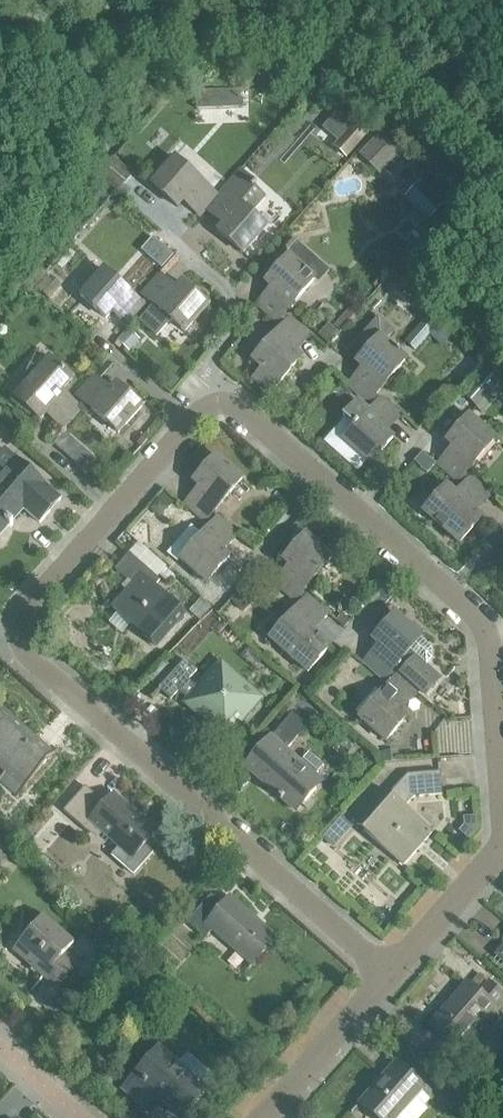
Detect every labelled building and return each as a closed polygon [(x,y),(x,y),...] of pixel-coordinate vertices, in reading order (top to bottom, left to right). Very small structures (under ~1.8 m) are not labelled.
[(337,141),(332,148),(346,160),(370,133),(356,121),(337,141)] [(379,132),(357,154),(369,166),(391,143),(379,132)] [(115,154),(96,176),(116,193),(124,185),(135,172),(115,154)] [(199,215),(205,209),(217,195),(174,158),(150,184),(176,207),(182,200),(199,215)] [(240,170),(217,195),(205,209),(222,224),(216,230),(242,253),(266,227),(250,213),(265,196),(254,186),(256,184),(240,170)] [(444,205),(420,182),(410,193),(423,206),(419,211),(428,220),(433,216),(444,205)] [(256,304),(276,322),(313,280),(318,284),(330,270),(295,240),(283,254),(287,257),(265,281),(271,287),(256,304)] [(111,312),(128,327),(146,307),(103,269),(79,296),(105,318),(111,312)] [(140,294),(183,332),(207,305),(181,282),(175,289),(158,274),(140,294)] [(289,317),(251,360),(261,369),(253,378),(269,393),(301,357),(294,351),(309,334),(289,317)] [(341,317),(333,326),(339,332),(347,322),(341,317)] [(347,385),(367,403),(405,360),(396,351),(384,341),(392,331),(378,319),(356,343),(365,351),(356,362),(363,368),(347,385)] [(424,320),(396,351),(405,360),(433,328),(424,320)] [(210,321),(203,329),(211,335),(217,327),(210,321)] [(328,324),(318,335),(328,344),(338,332),(328,324)] [(127,329),(117,341),(125,349),(136,337),(127,329)] [(485,367),(461,394),(476,407),(500,380),(485,367)] [(164,369),(156,379),(170,391),(178,381),(164,369)] [(45,413),(62,428),(80,408),(37,370),(13,397),(39,420),(45,413)] [(75,395),(118,433),(141,406),(115,383),(109,390),(92,375),(75,395)] [(343,440),(369,464),(392,438),(385,432),(400,415),(381,397),(368,411),(357,401),(342,417),(354,428),(343,440)] [(437,464),(457,482),(495,439),(468,415),(445,441),(452,447),(437,464)] [(63,432),(52,445),(84,472),(95,459),(63,432)] [(144,436),(137,444),(142,448),(149,440),(144,436)] [(184,504),(204,521),(242,478),(215,455),(192,481),(199,487),(184,504)] [(59,499),(43,485),(44,484),(15,459),(0,476),(0,534),(8,525),(9,527),(12,523),(11,522),(23,508),(39,522),(59,499)] [(470,476),(432,519),(458,542),(481,516),(474,510),(489,493),(470,476)] [(163,493),(149,509),(154,513),(164,513),(174,502),(163,493)] [(217,516),(179,559),(206,583),(229,557),(222,551),(237,534),(217,516)] [(274,583),(293,601),(331,558),(305,534),(282,560),(289,566),(274,583)] [(110,606),(155,646),(183,614),(151,585),(157,578),(126,551),(112,567),(132,585),(127,592),(124,590),(110,606)] [(165,568),(159,576),(168,584),(175,577),(165,568)] [(241,589),(230,601),(244,613),(254,601),(241,589)] [(307,595),(269,638),(295,662),(318,636),(311,630),(327,613),(307,595)] [(200,599),(189,611),(200,620),(210,608),(200,599)] [(342,613),(335,621),(343,628),(350,620),(342,613)] [(363,662),(383,680),(394,667),(425,695),(439,679),(425,666),(431,659),(431,648),(420,638),(421,637),(394,613),(372,639),(378,645),(363,662)] [(187,703),(225,736),(258,698),(221,665),(198,690),(187,680),(196,670),(184,660),(158,689),(170,700),(177,691),(189,701),(187,703)] [(396,675),(358,717),(385,741),(408,715),(401,709),(416,692),(396,675)] [(41,766),(24,751),(35,738),(0,707),(0,767),(4,770),(0,775),(0,780),(17,795),(42,767),(41,766)] [(282,798),(295,810),(320,781),(285,750),(294,740),(279,727),(255,755),(266,765),(256,776),(269,787),(279,796),(277,798),(280,801),(282,798)] [(398,751),(382,752),(383,762),(398,761),(398,751)] [(431,833),(403,808),(413,796),(441,794),(440,771),(407,774),(387,794),(386,793),(358,825),(403,865),(417,848),(415,847),(421,840),(423,842),(431,833)] [(95,826),(132,858),(155,832),(112,794),(103,803),(94,795),(72,819),(88,833),(95,826)] [(341,816),(331,828),(343,838),(353,826),(341,816)] [(13,855),(0,843),(0,869),(13,855)] [(219,902),(211,895),(187,921),(206,937),(212,930),(251,965),(275,938),(226,894),(219,902)] [(47,973),(60,984),(80,962),(67,950),(73,943),(42,916),(28,932),(31,935),(19,948),(33,960),(27,967),(40,979),(41,979),(47,973)] [(110,939),(96,955),(104,962),(118,946),(110,939)] [(487,982),(478,992),(466,981),(428,1024),(456,1048),(485,1016),(489,1020),(502,1003),(502,996),(487,982)] [(428,1053),(449,1072),(458,1062),(437,1043),(428,1053)] [(179,1116),(192,1100),(202,1090),(203,1091),(204,1090),(157,1049),(157,1050),(158,1051),(136,1076),(135,1075),(123,1088),(146,1108),(157,1096),(179,1116)] [(424,1088),(431,1094),(431,1093),(389,1056),(388,1056),(396,1063),(380,1081),(379,1080),(350,1113),(351,1113),(361,1102),(378,1117),(398,1117),(424,1088)]
